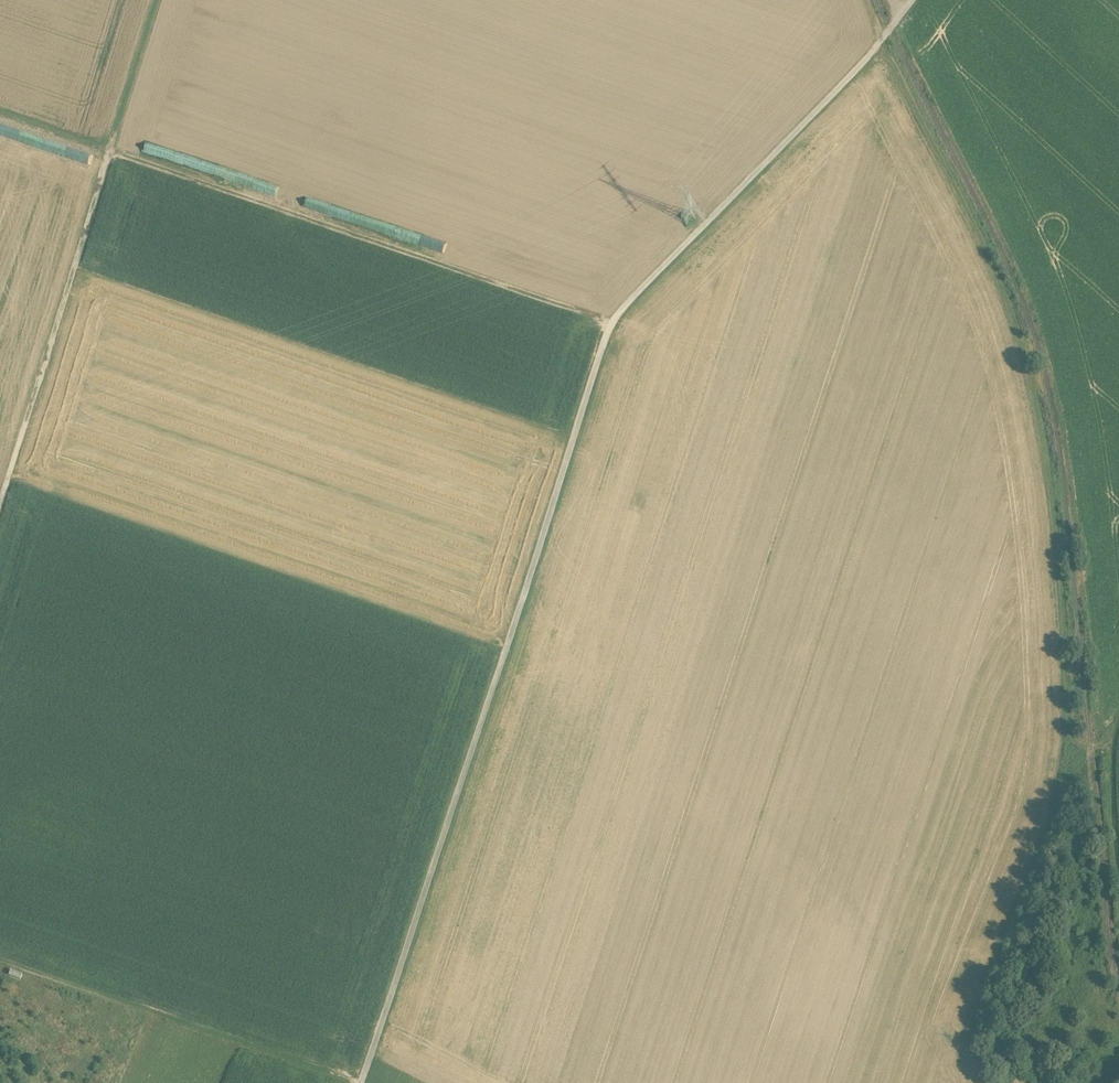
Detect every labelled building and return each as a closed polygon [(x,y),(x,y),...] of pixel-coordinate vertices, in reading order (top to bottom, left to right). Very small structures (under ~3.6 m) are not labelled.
[(289,201),(307,205),(309,195),(292,191),(289,201)]
